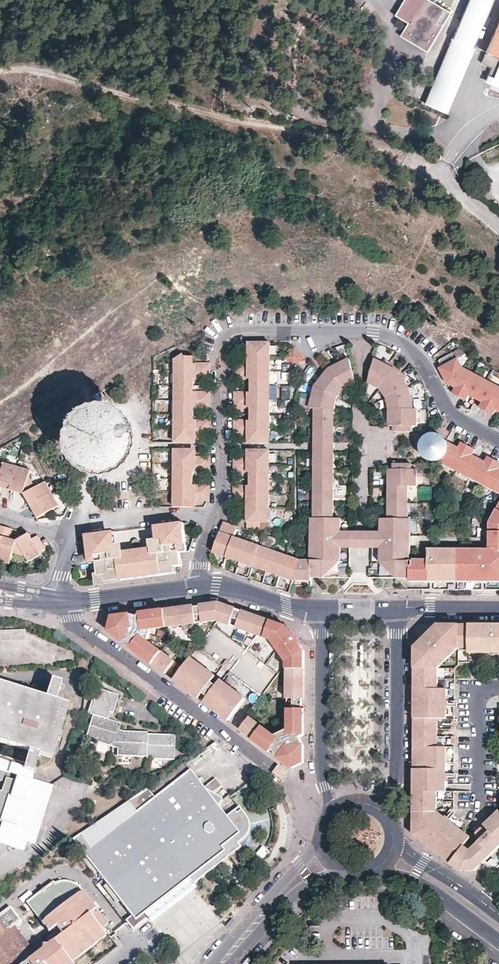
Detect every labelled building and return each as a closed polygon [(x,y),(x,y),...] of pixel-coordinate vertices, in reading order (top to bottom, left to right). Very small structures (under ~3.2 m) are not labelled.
[(449,13),(427,0),(403,0),(393,16),(406,24),(399,37),(426,52),(449,13)] [(493,0),(468,0),(425,102),(446,111),(493,0)] [(486,54),(496,59),(498,60),(498,22),(486,54)] [(252,357),(271,357),(272,343),(250,343),(250,351),(253,352),(252,357)] [(300,353),(295,347),(285,356),(292,362),(300,353)] [(304,357),(300,353),(292,362),(295,366),(304,357)] [(445,366),(458,359),(455,353),(442,360),(445,366)] [(176,359),(176,370),(211,371),(211,363),(208,363),(195,363),(195,356),(184,356),(184,354),(176,359)] [(235,371),(271,371),(271,357),(252,357),(252,363),(238,363),(235,364),(235,371)] [(313,561),(302,560),(295,580),(313,580),(313,577),(325,578),(335,569),(335,561),(343,561),(343,547),(343,535),(343,518),(336,518),(336,508),(333,508),(333,505),(336,505),(336,497),(333,497),(333,493),(336,493),(336,475),(333,475),(333,471),(336,470),(336,452),(336,442),(336,421),(333,421),(333,418),(336,418),(335,408),(338,397),(341,393),(344,389),(347,386),(356,383),(357,382),(351,358),(342,361),(339,364),(336,360),(323,371),(321,372),(325,376),(321,378),(319,381),(317,385),(315,389),(313,395),(312,401),(312,408),(316,408),(316,424),(316,442),(316,452),(316,518),(313,518),(313,561)] [(387,364),(384,361),(375,358),(369,382),(374,383),(380,387),(388,397),(391,408),(391,419),(391,425),(396,425),(396,431),(399,431),(403,431),(403,426),(406,426),(406,431),(410,431),(414,431),(414,425),(419,425),(419,408),(415,408),(413,399),(409,399),(409,396),(413,395),(412,391),(411,388),(410,387),(406,381),(405,379),(402,376),(405,373),(390,360),(387,364)] [(458,359),(445,366),(442,367),(446,376),(449,383),(458,387),(455,394),(469,400),(472,395),(485,402),(482,407),(496,415),(498,409),(498,410),(498,386),(466,368),(461,358),(458,359)] [(176,370),(176,385),(195,385),(195,379),(207,379),(209,379),(208,378),(211,378),(211,371),(176,370)] [(271,385),(271,371),(235,371),(235,379),(238,379),(252,379),(252,385),(271,385)] [(176,385),(175,400),(211,400),(211,392),(207,392),(195,391),(195,385),(176,385)] [(235,399),(271,400),(271,385),(252,385),(252,392),(238,392),(236,392),(235,399)] [(252,414),(271,414),(271,400),(235,399),(235,408),(237,408),(252,408),(252,414)] [(175,414),(195,414),(195,406),(207,407),(211,407),(211,400),(175,400),(175,414)] [(104,473),(116,468),(125,460),(131,449),(132,437),(130,425),(124,415),(116,407),(105,402),(93,401),(82,404),(72,410),(64,419),(60,430),(59,441),(63,453),(70,463),(80,470),(92,474),(104,473)] [(175,414),(175,428),(211,428),(211,420),(207,420),(195,420),(195,414),(175,414)] [(236,428),(271,428),(271,414),(252,414),(252,421),(237,421),(236,421),(236,428)] [(211,428),(175,428),(175,442),(194,442),(194,436),(207,436),(211,436),(211,428)] [(270,442),(271,428),(236,428),(236,436),(237,436),(252,436),(252,442),(270,442)] [(473,455),(476,450),(462,442),(459,448),(453,444),(449,445),(448,443),(446,440),(444,437),(441,436),(439,435),(436,434),(434,434),(431,435),(428,436),(424,440),(422,445),(421,448),(421,450),(422,453),(424,456),(426,459),(429,461),(432,462),(436,462),(439,461),(442,460),(443,463),(498,493),(498,462),(489,457),(486,462),(473,455)] [(194,450),(175,450),(175,464),(211,464),(211,457),(207,457),(195,456),(194,450)] [(235,465),(270,465),(271,450),(252,450),(252,457),(238,457),(237,457),(236,457),(235,465)] [(47,482),(36,488),(30,476),(32,470),(17,466),(5,463),(3,468),(0,480),(0,487),(6,488),(13,491),(14,488),(27,492),(34,503),(31,505),(36,512),(39,518),(60,506),(47,482)] [(175,478),(194,478),(194,472),(206,472),(211,472),(211,464),(175,464),(175,478)] [(413,567),(413,560),(410,561),(410,519),(408,519),(408,486),(417,487),(417,470),(412,470),(412,464),(409,464),(397,464),(394,464),(394,469),(389,469),(388,519),(381,519),(381,535),(381,547),(381,562),(397,578),(410,578),(410,567),(413,567)] [(252,479),(270,479),(270,465),(235,465),(235,472),(237,472),(252,473),(252,479)] [(175,478),(175,493),(211,493),(211,485),(207,485),(194,485),(194,478),(175,478)] [(236,493),(270,493),(270,479),(252,479),(252,486),(237,485),(236,485),(236,493)] [(27,492),(14,488),(13,491),(17,492),(25,494),(29,501),(31,505),(34,503),(27,492)] [(211,493),(175,493),(174,507),(194,507),(194,500),(206,500),(211,501),(211,493)] [(251,501),(251,507),(270,508),(270,493),(236,493),(236,501),(237,501),(251,501)] [(270,508),(251,507),(251,514),(248,514),(248,521),(249,522),(249,529),(261,529),(262,522),(270,522),(270,508)] [(490,523),(490,539),(498,539),(498,507),(490,523)] [(108,539),(107,533),(93,534),(93,536),(89,542),(87,542),(90,564),(96,563),(98,576),(105,576),(106,582),(176,573),(175,567),(182,566),(181,559),(174,560),(174,553),(180,552),(187,552),(184,529),(182,530),(177,526),(177,524),(162,525),(163,532),(156,533),(158,547),(117,553),(115,538),(108,539)] [(18,544),(10,541),(11,539),(13,529),(11,528),(2,525),(0,525),(0,561),(11,564),(14,553),(27,557),(30,562),(42,555),(41,553),(47,549),(41,541),(40,537),(34,541),(33,539),(31,536),(18,544)] [(238,530),(225,526),(215,553),(229,557),(235,538),(238,530)] [(30,533),(17,540),(11,539),(10,541),(18,544),(31,536),(30,533)] [(249,542),(235,538),(229,557),(242,562),(249,542)] [(490,539),(490,547),(498,547),(498,539),(490,539)] [(141,541),(140,541),(139,541),(138,541),(136,543),(136,545),(136,546),(137,547),(137,548),(138,549),(140,549),(141,549),(143,548),(143,547),(144,545),(143,543),(143,542),(141,541)] [(262,547),(249,542),(242,562),(255,567),(262,547)] [(275,551),(262,547),(255,567),(269,571),(275,551)] [(498,582),(498,547),(490,547),(490,550),(429,549),(429,560),(413,560),(413,567),(410,567),(410,582),(498,582)] [(289,556),(275,551),(269,571),(282,576),(289,556)] [(302,560),(289,556),(282,576),(295,580),(302,560)] [(335,569),(343,561),(335,561),(335,569)] [(231,625),(236,609),(222,604),(221,607),(216,607),(216,603),(200,605),(203,622),(217,620),(231,625)] [(197,623),(203,622),(200,605),(197,605),(194,606),(197,623)] [(197,623),(194,606),(140,613),(139,616),(130,614),(113,616),(109,631),(123,642),(131,645),(131,648),(165,674),(175,661),(149,641),(152,629),(197,623)] [(236,627),(242,611),(239,610),(236,609),(231,625),(236,627)] [(292,634),(286,627),(242,611),(236,627),(271,640),(287,661),(287,698),(288,698),(304,699),(305,652),(299,644),(296,647),(294,644),(292,644),(292,643),(291,642),(290,641),(290,640),(290,639),(288,636),(292,634)] [(447,719),(447,689),(438,689),(439,668),(459,648),(459,647),(459,645),(459,625),(438,625),(427,636),(415,647),(415,651),(415,666),(415,699),(415,714),(415,746),(414,765),(414,786),(414,798),(414,811),(414,824),(414,831),(414,835),(420,839),(438,853),(451,863),(466,844),(471,838),(437,812),(438,792),(446,792),(447,747),(438,747),(438,719),(447,719)] [(459,625),(459,645),(470,645),(470,648),(469,653),(498,653),(498,625),(459,625)] [(235,666),(245,646),(212,628),(202,648),(235,666)] [(183,667),(173,680),(198,698),(215,676),(190,657),(183,667)] [(173,680),(183,667),(175,661),(165,674),(167,675),(173,680)] [(29,750),(24,766),(34,769),(39,753),(53,758),(70,700),(62,697),(63,693),(58,691),(63,678),(53,675),(51,679),(47,694),(0,679),(0,742),(29,750)] [(220,679),(215,676),(198,698),(201,700),(203,702),(220,679)] [(245,698),(220,679),(203,702),(228,721),(245,698)] [(126,694),(103,687),(96,712),(101,713),(94,736),(125,746),(125,754),(177,754),(177,732),(150,732),(150,729),(133,730),(127,727),(129,722),(115,717),(117,710),(120,711),(126,694)] [(288,708),(304,708),(304,704),(304,699),(288,698),(288,708)] [(304,735),(304,708),(288,708),(288,729),(275,736),(249,717),(240,730),(270,752),(274,750),(278,758),(284,762),(292,769),(304,763),(304,745),(300,737),(304,735)] [(0,759),(0,768),(6,770),(8,771),(10,762),(0,759)] [(17,774),(32,779),(34,770),(33,770),(24,767),(10,762),(8,771),(17,774)] [(185,762),(73,838),(131,912),(136,920),(226,851),(223,846),(233,838),(237,834),(240,831),(242,829),(243,826),(243,823),(242,820),(240,817),(237,814),(234,811),(239,807),(231,797),(227,792),(214,801),(207,792),(220,783),(213,775),(201,784),(185,762)] [(281,781),(288,771),(276,763),(269,773),(281,781)] [(15,780),(10,796),(26,801),(33,779),(32,779),(17,774),(15,780)] [(15,780),(6,777),(2,790),(0,790),(0,816),(1,816),(8,795),(10,796),(15,780)] [(34,843),(54,784),(52,784),(34,778),(33,779),(26,801),(18,825),(11,846),(24,850),(27,840),(34,843)] [(8,795),(1,816),(0,819),(0,820),(2,820),(18,825),(26,801),(10,796),(8,795)] [(136,920),(131,912),(124,918),(134,931),(232,855),(243,846),(241,841),(245,838),(247,834),(250,829),(251,823),(250,820),(250,817),(248,813),(246,811),(240,806),(239,807),(234,811),(237,814),(240,817),(242,820),(243,823),(243,826),(242,829),(240,831),(237,834),(233,838),(223,846),(226,851),(136,920)] [(451,863),(457,867),(462,871),(476,870),(479,867),(498,848),(498,811),(484,825),(491,831),(473,848),(466,844),(451,863)] [(0,827),(0,842),(11,846),(18,825),(2,820),(0,827)] [(30,900),(45,920),(81,893),(84,890),(77,881),(75,883),(68,880),(56,881),(55,880),(47,887),(46,885),(42,889),(43,890),(30,900)] [(84,890),(81,893),(87,902),(91,899),(84,890)] [(72,962),(70,959),(79,952),(87,945),(96,939),(105,932),(103,929),(100,926),(107,920),(100,911),(97,914),(94,910),(87,902),(81,893),(45,920),(53,929),(58,925),(64,933),(48,945),(44,945),(43,948),(37,953),(32,946),(27,949),(11,928),(16,925),(23,919),(12,905),(0,914),(0,963),(70,963),(72,962)] [(91,899),(87,902),(94,910),(97,908),(91,899)] [(50,931),(53,929),(45,920),(43,921),(50,931)] [(109,923),(107,920),(100,926),(103,929),(109,923)] [(32,946),(16,925),(11,928),(27,949),(32,946)] [(108,936),(105,932),(96,939),(99,943),(108,936)] [(96,939),(87,945),(90,949),(99,943),(96,939)] [(87,945),(79,952),(81,956),(90,949),(87,945)] [(166,951),(163,947),(150,957),(153,961),(166,951)] [(81,956),(79,952),(70,959),(72,962),(81,956)]
